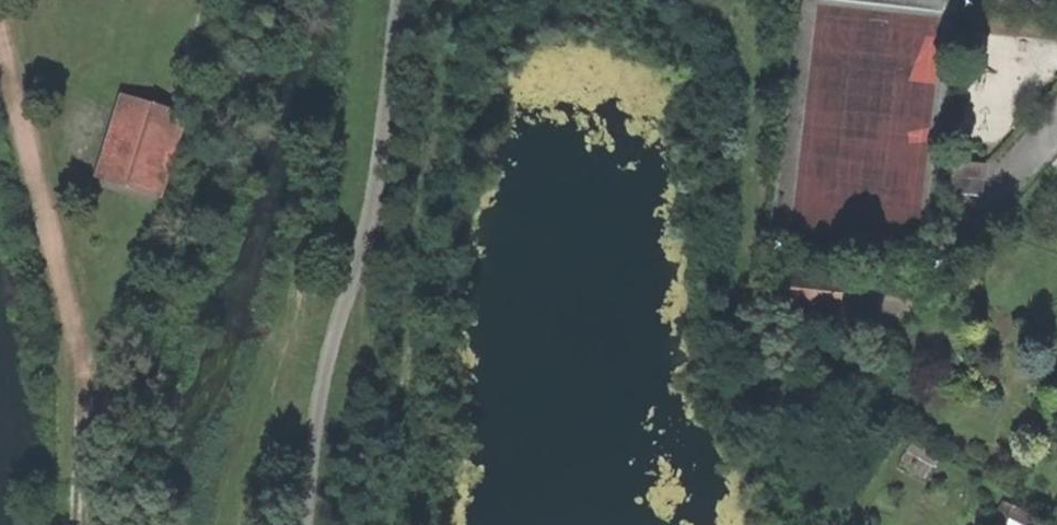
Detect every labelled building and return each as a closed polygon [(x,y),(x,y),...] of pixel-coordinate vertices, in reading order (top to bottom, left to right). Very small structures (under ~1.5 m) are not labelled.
[(182,115),(119,96),(93,179),(157,199),(182,115)] [(984,168),(953,166),(950,199),(982,201),(984,168)] [(776,284),(773,314),(837,322),(840,292),(776,284)]
